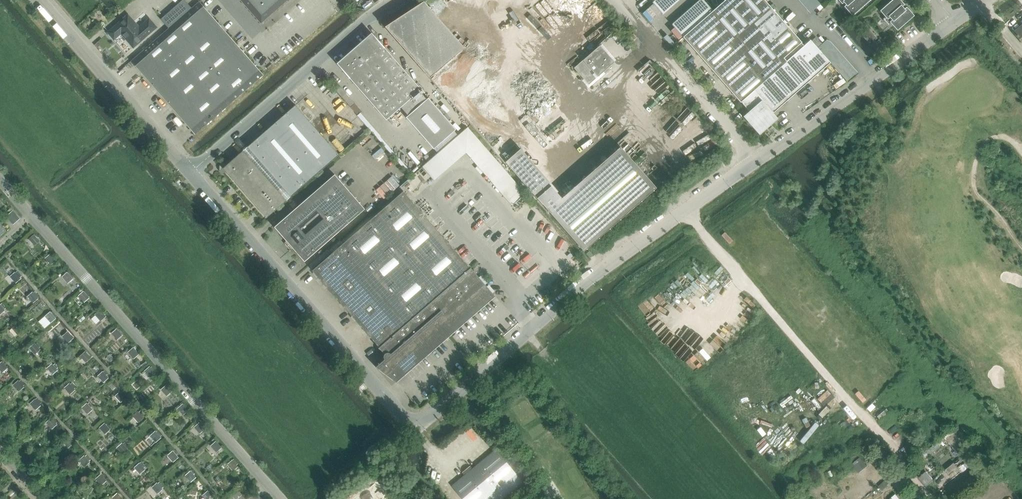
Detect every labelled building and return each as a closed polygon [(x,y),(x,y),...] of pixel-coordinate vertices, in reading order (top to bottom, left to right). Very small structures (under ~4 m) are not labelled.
[(250,60),(242,50),(236,44),(199,2),(192,8),(185,0),(182,0),(160,19),(169,29),(131,62),(195,135),(263,75),(250,60)] [(261,24),(288,0),(240,0),(261,24)] [(652,3),(662,15),(679,0),(655,0),(652,3)] [(672,25),(683,37),(713,11),(703,0),(700,0),(672,25)] [(764,0),(725,0),(713,11),(683,37),(740,103),(741,102),(740,102),(804,45),(764,0)] [(869,0),(839,0),(853,16),(870,1),(869,0)] [(898,0),(892,0),(880,10),(886,17),(883,19),(890,26),(892,24),(898,30),(913,17),(898,0)] [(464,48),(454,37),(424,2),(386,27),(430,78),(464,48)] [(133,48),(156,27),(149,19),(139,28),(128,15),(126,16),(125,16),(126,17),(123,19),(108,33),(109,34),(108,35),(112,39),(113,38),(114,40),(121,33),(126,40),(125,41),(131,48),(132,47),(133,48)] [(1013,33),(1021,43),(1021,25),(1013,33)] [(427,99),(419,91),(421,89),(398,63),(374,36),(339,67),(386,120),(401,107),(408,115),(406,117),(433,149),(456,129),(428,98),(427,99)] [(771,114),(830,63),(810,40),(804,45),(740,102),(741,102),(750,112),(744,117),(759,133),(776,119),(771,114)] [(878,41),(871,47),(880,57),(887,50),(878,41)] [(589,85),(615,61),(601,45),(575,69),(589,85)] [(340,86),(335,90),(342,98),(346,94),(340,86)] [(266,218),(339,155),(321,135),(295,105),(223,168),(266,218)] [(583,251),(655,189),(656,188),(620,147),(562,198),(556,192),(558,191),(521,148),(506,162),(545,206),(583,251)] [(304,261),(364,209),(334,174),(304,201),(274,227),(304,261)] [(495,296),(470,268),(403,191),(342,244),(312,271),(379,347),(378,348),(379,349),(380,349),(381,350),(382,351),(383,352),(383,354),(383,355),(384,356),(383,358),(383,359),(382,360),(382,361),(381,362),(379,363),(378,363),(377,364),(378,365),(375,367),(396,382),(495,296)] [(13,210),(6,216),(13,224),(20,218),(13,210)] [(34,234),(29,239),(34,246),(40,241),(34,234)] [(51,253),(45,258),(51,265),(57,260),(51,253)] [(15,272),(10,277),(16,283),(21,279),(20,278),(22,276),(17,271),(16,273),(15,272)] [(67,272),(62,277),(68,284),(73,279),(72,278),(74,277),(69,271),(68,272),(67,272)] [(84,291),(78,296),(84,303),(90,298),(89,297),(91,295),(86,290),(84,291)] [(33,292),(27,296),(33,303),(39,298),(38,297),(39,297),(35,291),(34,293),(33,292)] [(100,310),(95,314),(100,321),(106,316),(100,310)] [(50,311),(45,316),(51,323),(56,318),(55,317),(57,316),(53,311),(51,312),(50,311)] [(16,324),(11,328),(17,335),(22,330),(16,324)] [(117,329),(111,333),(117,340),(122,335),(117,329)] [(68,331),(62,336),(68,343),(74,338),(68,331)] [(34,343),(29,348),(35,355),(40,350),(39,348),(40,347),(37,343),(36,344),(34,343)] [(133,347),(128,352),(134,359),(139,354),(137,351),(139,349),(135,346),(133,347)] [(85,351),(80,356),(86,363),(91,358),(85,351)] [(52,363),(47,368),(53,375),(58,370),(57,369),(58,368),(55,364),(54,365),(52,363)] [(150,366),(144,371),(150,378),(156,373),(155,372),(157,370),(152,366),(151,367),(150,366)] [(103,371),(97,376),(103,383),(109,378),(106,375),(108,374),(105,371),(103,372),(103,371)] [(18,380),(13,385),(19,391),(24,387),(23,386),(25,384),(21,380),(19,381),(18,380)] [(70,383),(64,388),(70,394),(75,390),(75,389),(76,387),(72,383),(70,384),(70,383)] [(166,385),(161,390),(167,396),(172,392),(166,385)] [(120,391),(115,396),(121,403),(126,398),(124,396),(125,395),(122,391),(121,392),(120,391)] [(35,399),(30,404),(35,410),(41,406),(40,404),(41,403),(37,398),(35,399)] [(87,403),(82,408),(87,414),(93,410),(91,407),(92,406),(89,403),(88,404),(87,403)] [(183,404),(177,408),(183,415),(189,410),(188,409),(189,408),(184,403),(183,404)] [(138,411),(132,416),(138,423),(144,418),(143,417),(145,415),(140,411),(139,412),(138,411)] [(51,418),(46,422),(52,429),(57,424),(56,423),(58,422),(54,417),(52,419),(51,418)] [(199,422),(194,427),(200,434),(205,429),(199,422)] [(105,423),(99,428),(105,434),(110,430),(110,429),(111,428),(107,424),(106,425),(105,423)] [(156,431),(150,436),(156,442),(162,437),(161,436),(162,436),(157,431),(156,431)] [(216,441),(210,446),(216,453),(222,448),(221,447),(222,445),(218,441),(217,442),(216,441)] [(122,443),(116,448),(122,454),(128,449),(127,448),(129,447),(125,442),(123,444),(122,443)] [(173,451),(167,455),(173,462),(179,457),(176,455),(178,454),(175,450),(173,451)] [(453,487),(463,498),(503,498),(522,482),(515,474),(496,451),(453,487)] [(84,455),(79,460),(85,467),(90,462),(89,461),(91,460),(87,455),(85,456),(84,455)] [(860,458),(852,464),(859,473),(867,466),(860,458)] [(232,460),(227,464),(233,471),(238,467),(236,465),(238,464),(234,459),(232,460)] [(140,463),(134,467),(140,474),(145,469),(144,468),(146,466),(141,462),(140,463)] [(190,471),(185,476),(191,482),(196,477),(194,474),(195,473),(192,470),(191,471),(190,471)] [(101,474),(95,479),(101,486),(107,481),(101,474)] [(252,482),(251,482),(248,478),(243,483),(247,487),(252,482)] [(157,482),(151,487),(157,494),(163,489),(162,488),(164,487),(159,482),(158,483),(157,482)] [(202,495),(205,498),(212,498),(214,497),(213,496),(214,495),(210,490),(209,491),(208,491),(202,495)]
